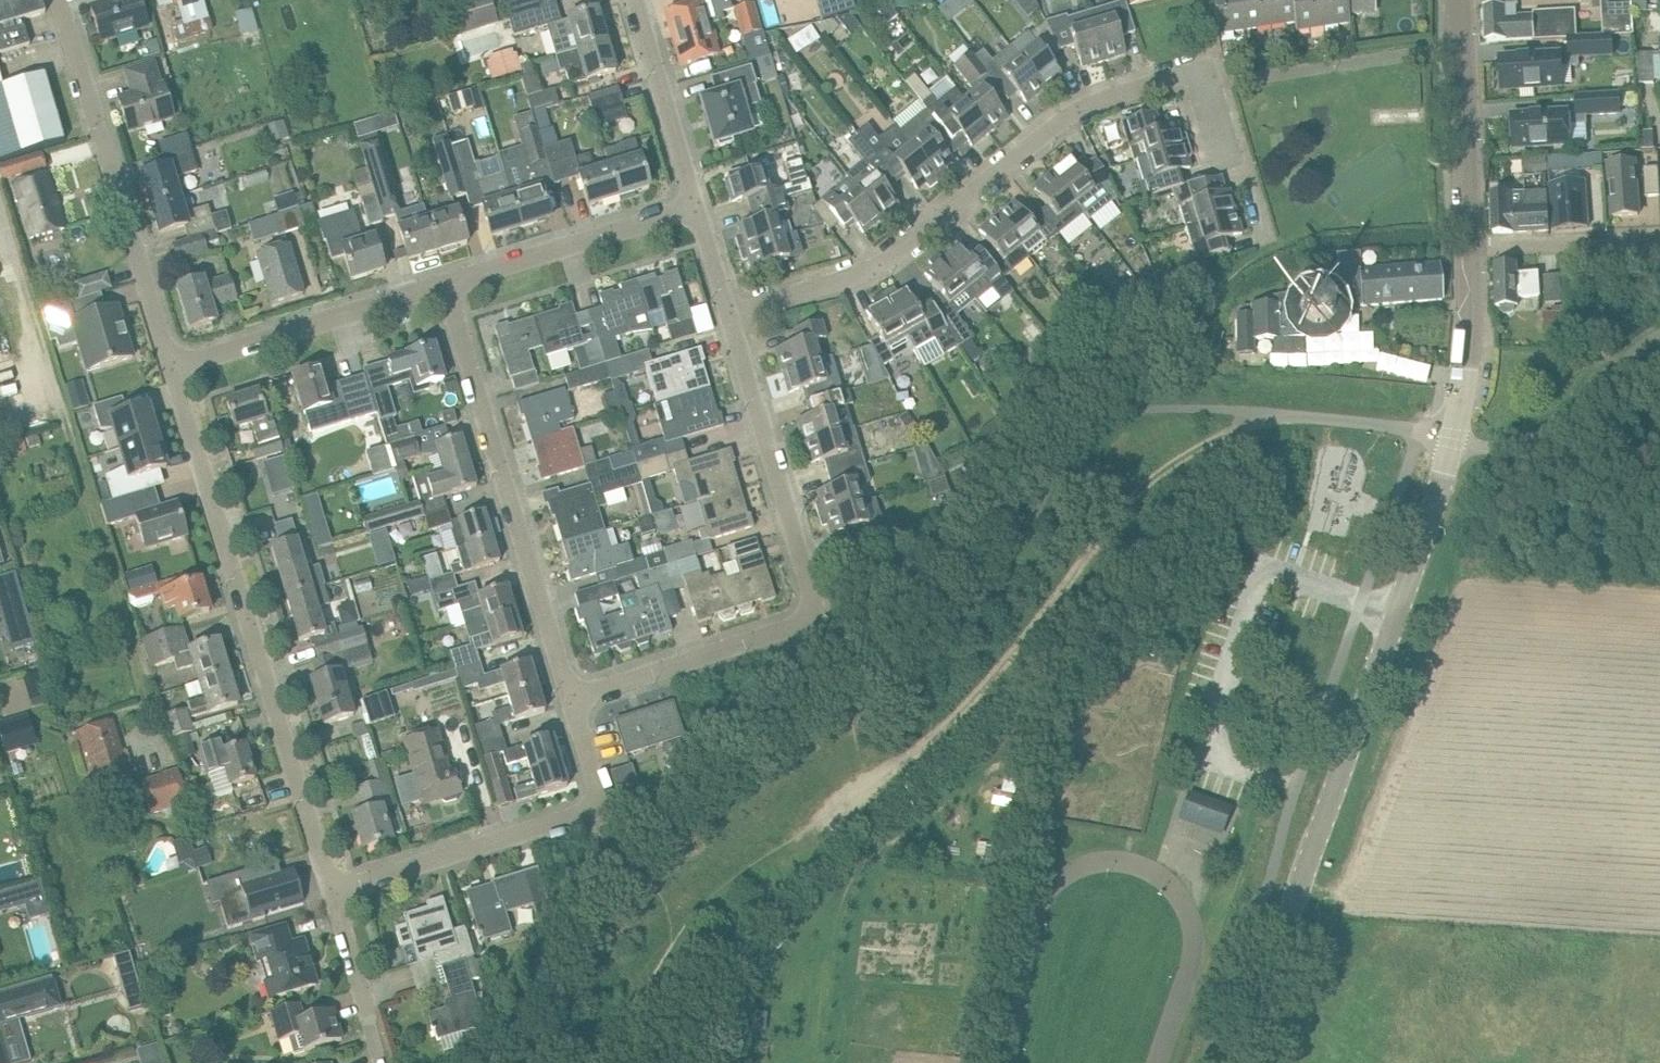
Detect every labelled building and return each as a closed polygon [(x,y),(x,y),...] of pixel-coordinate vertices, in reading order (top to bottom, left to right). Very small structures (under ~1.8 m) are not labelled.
[(22,19),(45,12),(41,0),(0,0),(0,53),(30,44),(22,19)] [(101,41),(147,27),(139,0),(104,0),(105,4),(91,9),(101,41)] [(167,66),(185,61),(179,42),(212,33),(203,0),(157,0),(159,10),(152,12),(167,66)] [(458,18),(493,7),(491,0),(452,0),(458,18)] [(509,20),(539,12),(535,0),(518,0),(505,4),(509,20)] [(712,24),(705,0),(704,0),(665,11),(672,36),(712,24)] [(734,9),(753,3),(752,0),(732,0),(734,9)] [(822,17),(855,7),(853,0),(817,0),(822,17)] [(937,6),(946,17),(948,19),(958,11),(949,0),(945,0),(937,6)] [(1088,10),(1104,61),(1126,54),(1120,37),(1135,32),(1125,0),(1122,0),(1088,10)] [(1240,0),(1213,0),(1218,34),(1244,30),(1240,0)] [(1270,26),(1266,0),(1240,0),(1244,30),(1270,26)] [(1292,0),(1266,0),(1270,26),(1295,22),(1292,0)] [(1319,0),(1292,0),(1295,22),(1296,31),(1323,27),(1319,0)] [(1323,27),(1350,23),(1347,0),(1319,0),(1323,27)] [(1484,6),(1486,40),(1507,39),(1534,38),(1534,39),(1568,38),(1577,37),(1576,13),(1533,15),(1517,16),(1516,4),(1517,4),(1517,0),(1492,0),(1492,5),(1484,6)] [(1602,13),(1633,11),(1632,0),(1601,0),(1602,13)] [(1648,11),(1648,0),(1634,0),(1634,12),(1648,11)] [(753,3),(734,9),(742,36),(743,36),(761,30),(753,3)] [(888,5),(874,7),(888,23),(897,15),(888,5)] [(235,13),(241,34),(258,29),(252,9),(235,13)] [(561,20),(551,23),(556,39),(553,46),(556,56),(606,41),(597,10),(576,16),(561,20)] [(1081,68),(1104,61),(1088,10),(1066,17),(1066,16),(1046,21),(1060,48),(1074,44),(1081,68)] [(539,12),(509,20),(514,35),(543,27),(539,12)] [(861,27),(850,14),(837,18),(851,35),(861,27)] [(1021,60),(1044,89),(1062,74),(1049,57),(1060,48),(1046,21),(1030,34),(1028,31),(1010,45),(1022,59),(1021,60)] [(712,24),(672,36),(681,65),(718,54),(714,41),(716,41),(712,24)] [(761,30),(743,36),(751,61),(769,55),(762,30),(761,30)] [(798,32),(786,40),(795,54),(807,46),(798,32)] [(1581,58),(1613,57),(1611,35),(1577,37),(1568,38),(1569,53),(1560,54),(1560,53),(1499,56),(1501,89),(1562,85),(1561,66),(1581,65),(1581,58)] [(616,72),(606,41),(556,56),(560,72),(566,71),(570,85),(616,72)] [(1026,103),(1044,89),(1021,60),(1022,59),(1010,45),(992,60),(984,49),(982,50),(978,44),(970,51),(971,52),(1003,91),(1011,85),(1026,103)] [(1003,91),(971,52),(953,67),(973,91),(963,99),(990,132),(1008,118),(993,99),(1003,91)] [(516,54),(487,63),(492,80),(522,71),(516,54)] [(1641,84),(1655,84),(1653,54),(1639,55),(1641,84)] [(129,131),(150,125),(172,118),(163,86),(161,87),(153,63),(126,71),(133,95),(119,99),(129,131)] [(716,94),(701,99),(714,144),(718,142),(719,146),(732,142),(731,138),(751,132),(744,107),(759,102),(754,85),(757,84),(751,65),(710,77),(716,94)] [(64,141),(44,74),(3,86),(0,75),(0,160),(64,141)] [(783,74),(777,76),(783,95),(789,93),(783,74)] [(972,147),(990,132),(963,99),(946,78),(928,92),(932,97),(922,104),(928,111),(945,132),(954,144),(964,137),(972,147)] [(593,115),(624,106),(618,88),(588,97),(593,115)] [(479,89),(462,95),(468,114),(473,113),(485,109),(479,89)] [(532,113),(544,109),(559,105),(554,89),(527,97),(532,113)] [(1588,116),(1625,114),(1624,93),(1580,96),(1581,111),(1572,112),(1572,111),(1512,114),(1514,147),(1574,143),(1573,124),(1588,124),(1588,116)] [(537,127),(547,160),(554,184),(579,177),(588,206),(619,196),(610,166),(594,171),(588,154),(575,158),(570,141),(558,145),(553,128),(550,129),(544,109),(532,113),(537,127)] [(945,132),(928,111),(901,132),(939,181),(949,173),(945,168),(954,161),(936,139),(945,132)] [(1134,161),(1136,160),(1189,145),(1186,135),(1183,134),(1180,135),(1177,124),(1161,129),(1156,111),(1122,122),(1130,149),(1131,149),(1134,161)] [(869,146),(894,178),(902,171),(917,190),(926,183),(930,188),(939,181),(901,132),(895,125),(879,138),(868,125),(857,133),(869,146)] [(531,165),(547,160),(537,127),(520,132),(530,165),(505,173),(521,226),(550,217),(536,172),(533,173),(531,165)] [(849,178),(881,219),(899,204),(884,186),(894,178),(869,146),(857,133),(855,130),(846,138),(864,161),(846,175),(849,178)] [(1653,130),(1641,131),(1641,148),(1654,148),(1653,130)] [(187,133),(173,137),(177,150),(191,146),(187,133)] [(438,252),(428,218),(424,204),(395,213),(386,182),(391,180),(377,133),(358,138),(367,168),(383,218),(395,215),(409,261),(421,257),(422,261),(438,256),(437,253),(438,252)] [(434,139),(441,164),(455,160),(451,145),(448,135),(434,139)] [(604,149),(610,166),(619,196),(650,187),(635,139),(604,149)] [(451,145),(455,160),(465,192),(478,187),(479,190),(478,191),(492,235),(521,226),(505,173),(477,182),(474,175),(478,174),(467,140),(451,145)] [(1191,154),(1189,145),(1136,160),(1143,183),(1140,184),(1145,200),(1174,191),(1169,175),(1191,168),(1187,157),(1190,157),(1191,154)] [(151,203),(179,195),(173,178),(197,170),(190,148),(163,156),(166,167),(142,174),(151,203)] [(45,153),(0,167),(4,181),(49,166),(45,153)] [(1603,169),(1602,153),(1548,157),(1549,172),(1603,169)] [(1115,166),(1108,154),(1099,159),(1105,171),(1115,166)] [(1547,157),(1522,159),(1523,175),(1548,173),(1547,157)] [(1122,209),(1106,178),(1097,158),(1077,168),(1069,158),(1051,172),(1076,204),(1087,196),(1093,203),(1096,201),(1097,202),(1100,199),(1108,215),(1122,209)] [(465,192),(455,160),(441,164),(451,196),(465,192)] [(1638,215),(1637,193),(1635,162),(1608,164),(1612,216),(1638,215)] [(728,179),(725,180),(732,203),(747,198),(755,196),(758,207),(785,199),(797,196),(812,191),(805,167),(785,173),(781,185),(782,187),(769,191),(763,168),(760,169),(759,165),(749,167),(749,166),(726,173),(728,179)] [(1658,167),(1644,168),(1645,196),(1659,195),(1658,167)] [(383,221),(383,218),(367,168),(352,172),(369,226),(383,221)] [(47,172),(13,183),(31,239),(64,228),(47,172)] [(1038,212),(1057,236),(1083,214),(1082,212),(1083,211),(1051,172),(1033,187),(1048,205),(1038,212)] [(831,193),(821,200),(839,223),(845,229),(854,222),(863,234),(881,219),(849,178),(846,175),(845,176),(847,179),(831,193)] [(1524,177),(1525,193),(1525,206),(1512,206),(1513,232),(1549,231),(1548,176),(1524,177)] [(1186,227),(1235,212),(1229,190),(1206,197),(1202,182),(1175,190),(1186,227)] [(1588,227),(1586,205),(1584,182),(1549,185),(1553,230),(1588,227)] [(1493,233),(1513,232),(1512,206),(1525,206),(1525,193),(1512,193),(1492,193),(1493,233)] [(188,239),(216,230),(208,205),(184,212),(179,195),(151,203),(160,233),(184,226),(188,239)] [(741,235),(735,237),(738,249),(745,247),(783,236),(779,224),(783,222),(789,210),(785,199),(758,207),(761,218),(753,220),(738,225),(741,235)] [(817,204),(812,208),(816,213),(824,223),(830,230),(839,223),(821,200),(817,204)] [(1057,236),(1038,212),(1029,220),(1015,201),(996,216),(1028,258),(1057,236)] [(248,224),(254,242),(304,226),(298,208),(248,224)] [(360,228),(354,209),(332,215),(317,220),(323,240),(326,239),(332,260),(345,256),(352,279),(384,269),(377,248),(374,237),(360,241),(356,229),(360,228)] [(428,218),(438,252),(440,251),(441,255),(457,251),(456,247),(467,243),(457,209),(428,218)] [(1235,212),(1186,227),(1196,261),(1230,251),(1227,239),(1242,234),(1235,212)] [(811,220),(811,223),(812,227),(824,223),(816,213),(813,216),(811,220)] [(978,248),(977,249),(1001,280),(1015,297),(1016,297),(1002,279),(1028,258),(996,216),(978,230),(993,249),(984,256),(978,248)] [(219,241),(216,230),(188,239),(172,243),(178,262),(207,253),(205,245),(219,241)] [(795,232),(783,236),(745,247),(752,269),(802,254),(795,232)] [(303,294),(297,273),(288,245),(257,255),(272,303),(303,294)] [(960,245),(942,259),(967,291),(975,301),(993,286),(1001,280),(977,249),(969,255),(960,245)] [(967,291),(942,259),(938,254),(930,260),(935,265),(924,274),(940,294),(929,302),(958,347),(972,338),(959,319),(948,305),(956,300),(967,291)] [(1539,272),(1517,273),(1517,263),(1494,263),(1496,305),(1501,305),(1501,310),(1504,314),(1510,313),(1513,310),(1513,305),(1519,305),(1519,297),(1540,296),(1539,272)] [(1325,272),(1326,277),(1313,279),(1314,292),(1317,292),(1318,292),(1319,292),(1322,293),(1324,294),(1327,295),(1329,296),(1331,298),(1333,300),(1334,302),(1336,305),(1337,307),(1442,299),(1439,264),(1417,265),(1325,272)] [(655,274),(637,280),(648,315),(662,310),(666,324),(668,328),(672,343),(676,341),(697,335),(677,270),(664,274),(664,277),(656,279),(655,274)] [(238,300),(231,280),(229,274),(204,282),(203,279),(176,287),(189,329),(216,320),(213,308),(238,300)] [(1561,301),(1561,297),(1560,275),(1544,276),(1546,302),(1561,301)] [(626,321),(648,315),(637,280),(620,286),(621,290),(613,293),(612,290),(599,295),(603,307),(590,312),(606,363),(620,359),(614,339),(630,334),(626,321)] [(893,288),(883,294),(908,338),(913,349),(915,351),(934,340),(943,357),(958,347),(929,302),(918,308),(917,307),(906,288),(897,293),(893,288)] [(1271,296),(1272,303),(1251,304),(1251,314),(1237,314),(1238,353),(1253,352),(1253,339),(1255,339),(1274,338),(1304,338),(1304,330),(1302,329),(1300,327),(1298,324),(1297,322),(1296,319),(1295,317),(1295,314),(1295,312),(1296,309),(1296,306),(1297,304),(1299,302),(1300,300),(1302,298),(1304,296),(1305,295),(1303,288),(1271,296)] [(1317,292),(1314,292),(1313,292),(1311,293),(1310,293),(1308,294),(1307,294),(1305,295),(1304,296),(1302,298),(1300,300),(1299,302),(1297,304),(1296,306),(1296,309),(1295,312),(1295,314),(1295,317),(1296,319),(1297,322),(1298,324),(1300,327),(1302,329),(1304,330),(1306,332),(1308,333),(1310,333),(1312,334),(1314,334),(1316,334),(1318,334),(1320,334),(1323,333),(1325,333),(1327,332),(1329,331),(1330,329),(1332,328),(1333,326),(1334,324),(1335,322),(1336,320),(1337,318),(1337,316),(1337,314),(1337,311),(1337,309),(1337,307),(1336,305),(1334,302),(1333,300),(1331,298),(1329,296),(1327,295),(1324,294),(1322,293),(1319,292),(1318,292),(1317,292)] [(908,338),(883,294),(872,300),(875,306),(865,311),(879,335),(869,341),(883,366),(913,349),(908,338)] [(89,370),(100,367),(133,357),(117,306),(106,310),(85,316),(80,299),(79,300),(41,311),(51,342),(52,341),(51,337),(55,335),(59,349),(78,343),(87,369),(87,371),(89,370)] [(576,316),(572,303),(559,307),(559,309),(534,317),(543,347),(546,357),(567,350),(568,352),(574,350),(580,371),(606,363),(590,312),(576,316)] [(1553,306),(1552,312),(1544,312),(1544,331),(1565,332),(1565,313),(1564,313),(1564,306),(1553,306)] [(543,347),(534,317),(508,325),(507,323),(494,328),(510,378),(511,377),(515,391),(539,384),(535,369),(534,369),(529,352),(543,347)] [(782,371),(820,360),(815,344),(829,339),(823,320),(794,329),(797,342),(775,349),(782,371)] [(392,359),(388,360),(389,363),(394,377),(411,372),(413,371),(414,375),(412,376),(410,378),(414,393),(430,389),(431,383),(444,379),(434,346),(409,354),(408,351),(391,356),(392,359)] [(680,395),(709,386),(702,362),(705,361),(701,348),(652,362),(654,368),(648,370),(658,402),(680,395)] [(621,360),(606,364),(611,379),(611,381),(648,370),(654,368),(652,362),(649,352),(621,360)] [(806,403),(842,392),(839,380),(827,384),(820,360),(782,371),(789,393),(802,389),(806,403)] [(569,391),(611,379),(606,364),(565,377),(569,391)] [(883,366),(864,372),(868,384),(890,378),(883,366)] [(321,369),(294,377),(300,396),(296,397),(300,408),(303,407),(305,413),(310,430),(351,418),(373,411),(367,391),(362,375),(341,382),(326,386),(321,369)] [(386,385),(370,390),(379,420),(380,419),(392,416),(395,415),(386,385)] [(717,413),(709,386),(680,395),(686,418),(679,420),(685,437),(724,426),(720,413),(717,413)] [(85,389),(67,394),(72,411),(90,405),(85,389)] [(531,441),(560,432),(558,425),(575,420),(565,389),(517,403),(521,416),(523,416),(531,441)] [(803,442),(853,427),(847,406),(853,405),(849,390),(842,392),(806,403),(810,416),(797,420),(803,442)] [(268,425),(265,413),(258,392),(227,402),(235,428),(251,422),(258,444),(252,446),(256,460),(282,452),(273,424),(268,425)] [(119,448),(157,436),(147,405),(127,411),(122,397),(93,406),(100,429),(114,429),(119,448)] [(629,400),(618,403),(621,413),(635,409),(633,402),(629,400)] [(453,409),(441,413),(445,425),(457,421),(453,409)] [(907,412),(899,416),(905,427),(913,423),(907,412)] [(392,416),(380,419),(387,444),(399,440),(422,433),(419,421),(396,428),(392,416)] [(828,473),(864,463),(853,427),(803,442),(810,464),(824,460),(828,473)] [(560,432),(531,441),(539,467),(537,467),(541,481),(562,474),(584,467),(584,466),(579,450),(573,429),(560,433),(560,432)] [(113,500),(142,491),(138,476),(166,468),(157,436),(119,448),(125,466),(106,476),(113,500)] [(435,444),(443,469),(469,461),(461,436),(435,444)] [(393,464),(411,459),(420,456),(414,438),(388,446),(393,464)] [(637,465),(665,456),(660,440),(632,449),(633,452),(637,465)] [(927,444),(915,447),(918,458),(933,453),(927,444)] [(597,462),(584,466),(584,467),(585,467),(589,479),(637,465),(633,452),(632,449),(631,449),(632,452),(597,462)] [(668,467),(665,456),(637,465),(642,481),(673,471),(678,486),(691,482),(697,501),(740,487),(732,463),(735,462),(731,449),(668,467)] [(285,457),(264,464),(273,494),(294,488),(285,457)] [(366,533),(423,515),(447,508),(443,496),(477,486),(469,461),(443,469),(444,474),(425,480),(430,497),(361,518),(366,533)] [(973,461),(961,466),(965,475),(977,469),(973,461)] [(869,482),(864,463),(828,473),(831,486),(818,491),(821,501),(815,503),(818,515),(861,502),(857,490),(863,489),(869,482)] [(562,499),(548,504),(552,517),(554,516),(562,542),(604,529),(598,509),(608,506),(605,496),(619,491),(631,488),(641,519),(650,516),(652,515),(642,481),(637,465),(589,479),(590,484),(589,484),(560,493),(562,499)] [(740,487),(697,501),(705,528),(699,530),(702,539),(754,527),(748,514),(740,487)] [(148,512),(143,495),(142,491),(113,501),(100,504),(107,526),(136,517),(145,547),(187,535),(177,503),(148,512)] [(318,547),(331,543),(316,492),(303,496),(318,547)] [(875,536),(886,533),(876,498),(861,502),(818,515),(822,527),(828,525),(831,535),(847,530),(856,560),(880,553),(875,536)] [(452,532),(457,547),(492,536),(484,511),(451,521),(447,508),(423,515),(428,531),(451,524),(453,531),(452,532)] [(281,543),(271,546),(287,598),(324,586),(318,567),(306,571),(291,521),(276,526),(281,543)] [(619,580),(634,575),(667,565),(663,552),(634,561),(629,545),(611,551),(604,529),(562,542),(570,567),(567,568),(571,581),(615,568),(619,580)] [(12,533),(12,547),(23,547),(23,533),(12,533)] [(499,561),(492,536),(457,547),(461,563),(450,567),(452,574),(429,581),(432,589),(434,596),(458,588),(454,575),(499,561)] [(727,579),(736,607),(737,607),(742,613),(752,609),(753,602),(762,599),(763,601),(775,597),(756,538),(727,547),(732,562),(734,561),(739,575),(727,579)] [(691,541),(663,550),(664,552),(663,552),(667,565),(695,556),(691,543),(691,541)] [(701,576),(695,556),(667,565),(674,589),(686,586),(698,622),(711,618),(710,616),(719,613),(724,618),(734,615),(735,608),(736,607),(727,579),(726,579),(725,574),(710,579),(708,573),(701,576)] [(152,565),(125,574),(130,591),(157,583),(152,565)] [(637,607),(623,611),(633,641),(634,641),(639,646),(649,643),(650,635),(658,633),(659,635),(672,631),(660,594),(674,589),(667,565),(634,575),(640,592),(633,594),(637,607)] [(14,572),(0,576),(0,613),(10,649),(34,642),(14,572)] [(182,621),(181,619),(209,611),(200,580),(186,585),(183,576),(128,594),(131,605),(136,608),(153,602),(154,597),(161,595),(166,610),(161,611),(165,626),(182,621)] [(428,576),(420,578),(424,592),(432,589),(429,581),(428,576)] [(632,641),(633,641),(623,611),(600,619),(595,603),(617,596),(613,582),(575,593),(582,617),(595,656),(608,652),(607,649),(616,647),(621,652),(631,649),(632,641)] [(329,604),(324,586),(287,598),(300,642),(325,634),(317,608),(329,604)] [(458,588),(434,596),(439,611),(458,605),(465,627),(515,612),(507,586),(461,600),(458,588)] [(522,636),(515,612),(465,627),(471,646),(450,652),(456,671),(481,664),(476,650),(522,636)] [(337,635),(342,652),(343,654),(368,646),(362,627),(359,629),(356,621),(335,628),(337,635)] [(199,681),(228,672),(219,641),(190,650),(183,628),(142,640),(151,668),(175,660),(178,670),(195,665),(199,681)] [(312,643),(317,659),(342,652),(337,635),(312,643)] [(348,670),(343,654),(342,652),(317,659),(313,661),(318,678),(311,680),(324,724),(353,715),(340,672),(348,670)] [(484,675),(481,664),(456,671),(462,689),(477,685),(479,691),(505,683),(508,696),(537,687),(529,661),(484,675)] [(26,671),(26,697),(40,696),(39,671),(26,671)] [(228,672),(199,681),(204,698),(188,703),(192,717),(208,711),(209,712),(238,704),(228,672)] [(475,726),(480,745),(503,738),(499,725),(545,711),(537,687),(508,696),(512,707),(491,713),(494,720),(475,726)] [(396,715),(393,710),(387,691),(357,702),(365,727),(396,715)] [(683,734),(673,702),(616,720),(626,754),(667,740),(671,754),(666,755),(672,774),(701,765),(690,732),(683,734)] [(172,737),(189,732),(192,731),(185,709),(165,715),(172,737)] [(6,754),(37,744),(27,713),(0,721),(0,736),(6,754)] [(94,796),(111,790),(132,784),(113,720),(81,730),(93,769),(89,770),(90,775),(88,776),(94,796)] [(367,734),(363,721),(350,726),(354,738),(367,734)] [(462,792),(457,774),(451,776),(437,730),(404,740),(424,804),(462,792)] [(177,738),(173,739),(180,759),(196,754),(189,733),(176,737),(177,738)] [(503,738),(480,745),(488,770),(501,765),(498,753),(503,751),(507,764),(527,758),(531,770),(560,761),(552,736),(507,750),(503,738)] [(254,777),(245,744),(224,750),(222,751),(219,740),(200,746),(208,772),(226,767),(231,784),(234,783),(254,777)] [(1010,755),(1002,793),(1013,795),(1014,795),(1022,757),(1010,755)] [(382,809),(395,805),(381,758),(369,762),(375,784),(358,789),(365,812),(353,816),(363,849),(391,840),(382,809)] [(567,786),(560,761),(531,770),(534,781),(514,787),(518,801),(567,786)] [(609,770),(617,796),(639,789),(631,763),(609,770)] [(139,781),(151,814),(189,800),(178,768),(139,781)] [(513,802),(505,778),(492,782),(499,807),(513,802)] [(1230,808),(1189,793),(1182,814),(1223,828),(1230,808)] [(189,836),(173,841),(183,871),(202,865),(197,848),(193,850),(189,836)] [(275,863),(210,883),(216,903),(237,897),(245,922),(266,916),(265,913),(302,902),(293,871),(279,875),(275,863)] [(506,912),(534,903),(524,872),(499,879),(500,884),(468,893),(483,942),(512,934),(506,912)] [(40,881),(25,885),(30,904),(45,900),(40,881)] [(436,967),(472,956),(464,927),(452,931),(443,898),(427,902),(428,907),(403,914),(406,924),(395,927),(401,948),(413,945),(418,964),(434,959),(436,967)] [(548,899),(534,903),(543,934),(557,930),(548,899)] [(251,936),(266,982),(271,998),(316,984),(303,940),(290,944),(285,926),(251,936)] [(128,952),(113,956),(117,969),(132,964),(128,952)] [(472,956),(436,967),(441,983),(448,980),(456,1006),(429,1014),(432,1026),(430,1026),(431,1030),(433,1029),(437,1039),(486,1025),(478,1000),(471,980),(478,977),(472,956)] [(60,1006),(51,976),(0,991),(0,1023),(60,1006)] [(280,1040),(289,1037),(294,1053),(305,1050),(342,1039),(333,1009),(303,1018),(299,1003),(271,1012),(280,1040)] [(183,1028),(181,1024),(177,1022),(172,1023),(170,1028),(172,1033),(177,1035),(181,1033),(183,1028)] [(0,1043),(0,1062),(17,1062),(11,1043),(1,1046),(0,1043)]
